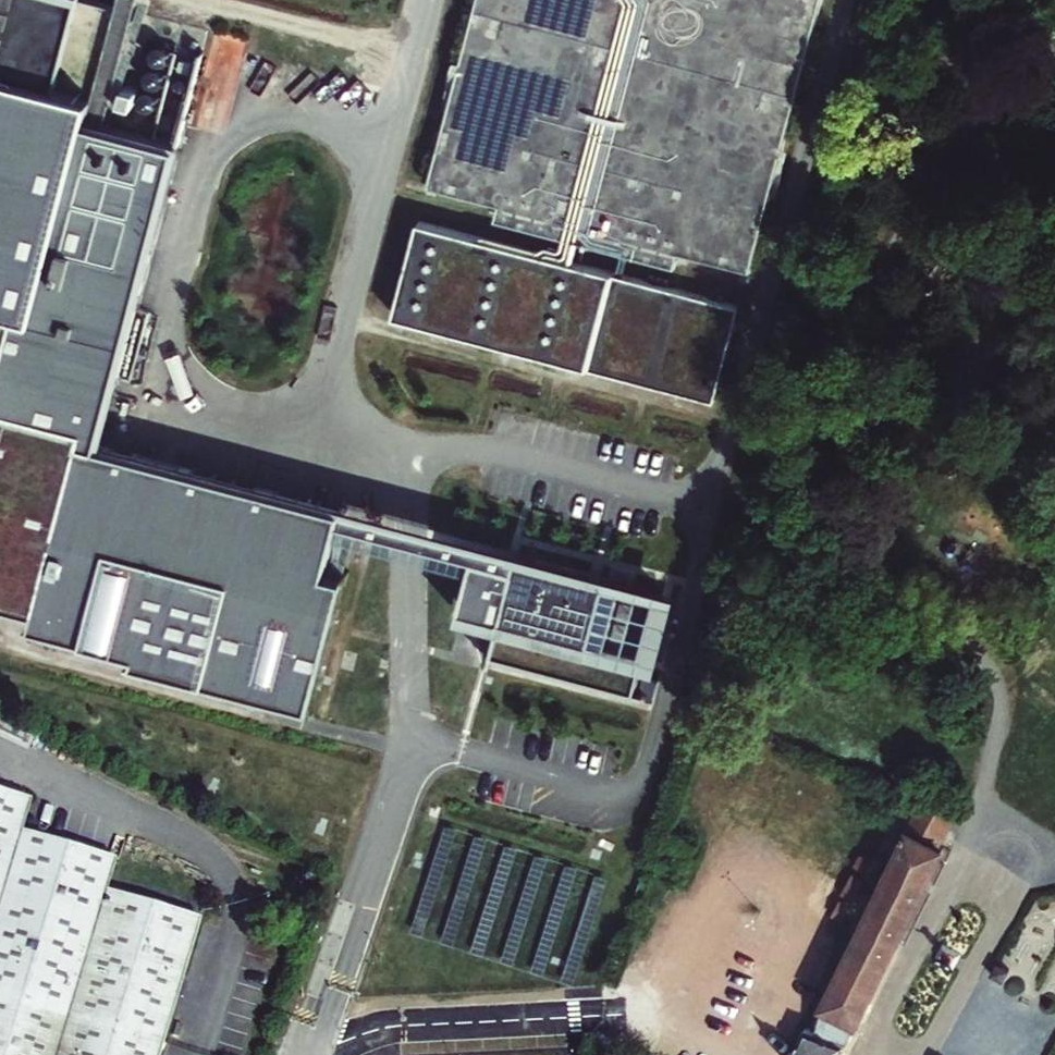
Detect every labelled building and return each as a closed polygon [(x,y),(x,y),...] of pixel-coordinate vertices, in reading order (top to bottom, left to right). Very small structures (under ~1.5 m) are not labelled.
[(90,0),(0,0),(0,598),(40,609),(36,623),(141,651),(139,660),(314,705),(342,580),(323,574),(337,523),(340,511),(97,445),(179,145),(88,120),(118,8),(90,0)] [(430,184),(586,225),(578,254),(588,257),(596,227),(755,268),(824,0),(478,0),(430,184)] [(189,109),(192,87),(176,83),(171,104),(189,109)] [(740,307),(419,222),(394,315),(716,400),(740,307)] [(511,572),(514,558),(408,530),(340,511),(337,523),(409,543),(470,561),(511,572)] [(511,572),(470,561),(456,612),(496,623),(486,658),(630,696),(656,599),(595,583),(594,587),(572,581),(574,572),(534,561),(533,563),(514,558),(511,572)] [(210,928),(115,899),(124,868),(28,839),(38,807),(0,795),(0,1054),(172,1054),(210,928)] [(874,901),(819,1018),(809,1042),(804,1040),(801,1038),(793,1054),(839,1054),(938,855),(934,853),(952,816),(920,800),(911,817),(899,812),(884,841),(886,843),(877,858),(891,866),(874,901)] [(886,843),(884,841),(876,857),(877,858),(886,843)]
